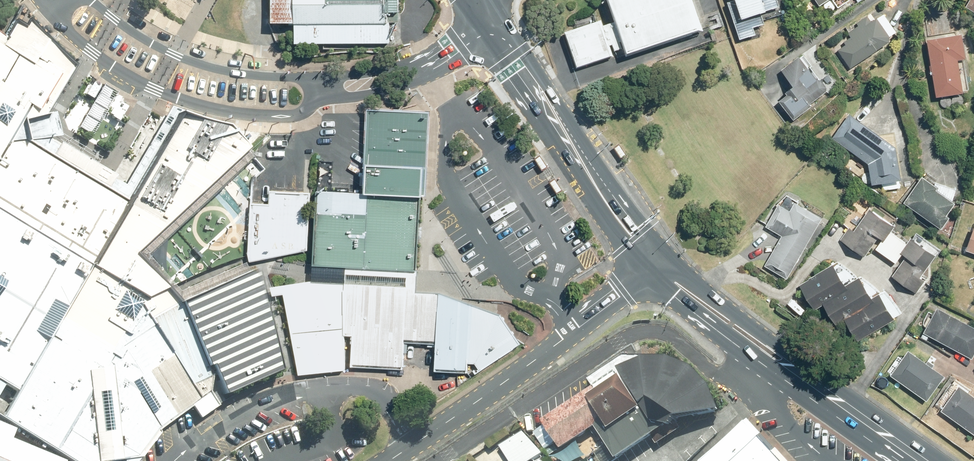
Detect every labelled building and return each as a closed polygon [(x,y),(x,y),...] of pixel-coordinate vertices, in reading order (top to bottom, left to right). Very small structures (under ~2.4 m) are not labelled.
[(273,19),(297,19),(296,40),(390,41),(390,20),(399,20),(399,0),(273,0),(273,19)] [(568,31),(580,65),(613,53),(609,44),(615,42),(617,49),(624,47),(621,40),(627,38),(632,50),(704,24),(695,0),(614,0),(621,18),(603,25),(601,20),(568,31)] [(729,1),(741,38),(757,34),(754,26),(766,22),(765,19),(789,11),(786,0),(733,0),(729,1)] [(856,23),(858,26),(848,33),(851,38),(845,42),(846,44),(838,49),(850,67),(890,40),(891,34),(879,16),(874,19),(870,13),(856,23)] [(260,172),(226,126),(199,121),(201,117),(170,107),(123,185),(112,179),(114,175),(50,138),(57,136),(51,111),(42,113),(70,65),(65,62),(21,20),(18,26),(9,21),(0,36),(0,387),(2,384),(14,391),(0,414),(0,420),(65,457),(72,460),(136,460),(158,432),(157,431),(189,406),(198,419),(217,404),(207,391),(209,375),(206,367),(210,365),(213,371),(222,367),(219,360),(230,356),(245,391),(293,371),(273,294),(284,291),(297,361),(300,374),(344,369),(345,334),(353,334),(352,365),(404,367),(405,341),(427,342),(426,354),(437,354),(436,371),(466,372),(470,376),(522,345),(503,314),(440,292),(417,291),(418,254),(419,242),(420,235),(420,223),(421,194),(425,194),(427,164),(428,164),(431,110),(368,108),(365,173),(362,173),(362,182),(367,183),(366,191),(318,189),(314,270),(332,271),(333,264),(347,265),(346,281),(302,280),(271,285),(267,266),(254,269),(252,259),(308,248),(311,192),(271,190),(271,203),(249,202),(252,178),(260,172)] [(933,64),(931,64),(932,72),(934,72),(938,96),(965,92),(965,89),(971,88),(969,77),(963,78),(960,58),(968,57),(965,33),(929,38),(933,64)] [(780,100),(796,118),(814,103),(813,102),(828,90),(828,84),(823,78),(820,78),(810,67),(812,65),(805,56),(803,58),(800,54),(783,69),(796,85),(788,91),(789,93),(780,100)] [(899,178),(903,178),(897,129),(877,131),(852,112),(834,135),(870,164),(873,183),(880,182),(881,190),(900,187),(899,178)] [(316,169),(316,185),(329,186),(330,170),(316,169)] [(905,202),(943,229),(951,216),(947,214),(956,201),(954,200),(958,188),(937,180),(936,184),(924,175),(905,202)] [(783,235),(765,265),(787,278),(824,216),(787,194),(777,205),(778,206),(767,225),(783,235)] [(898,236),(891,232),(896,224),(871,208),(856,231),(849,228),(842,239),(867,256),(880,236),(884,238),(876,249),(886,255),(898,236)] [(898,270),(894,276),(918,292),(926,279),(922,277),(937,253),(912,237),(908,243),(898,236),(886,255),(896,262),(894,266),(898,270)] [(850,287),(848,283),(836,264),(801,284),(815,309),(826,303),(824,301),(850,287)] [(850,287),(824,301),(826,303),(837,324),(846,319),(846,318),(877,300),(875,296),(862,275),(848,283),(850,287)] [(875,296),(877,300),(846,318),(846,319),(859,340),(897,318),(882,292),(875,296)] [(973,358),(973,356),(973,325),(939,306),(925,332),(973,358)] [(893,374),(892,375),(928,400),(946,375),(934,366),(936,364),(930,360),(928,362),(910,349),(903,359),(899,356),(888,371),(893,374)] [(657,413),(685,429),(715,415),(699,380),(657,362),(627,372),(542,426),(573,455),(607,433),(613,442),(657,413)] [(973,433),(973,394),(961,385),(960,386),(954,382),(937,405),(944,410),(943,411),(973,433)] [(701,460),(784,460),(745,420),(701,460)] [(510,460),(531,460),(543,453),(524,431),(501,446),(510,460)] [(16,459),(0,453),(0,460),(15,460),(16,459)]
